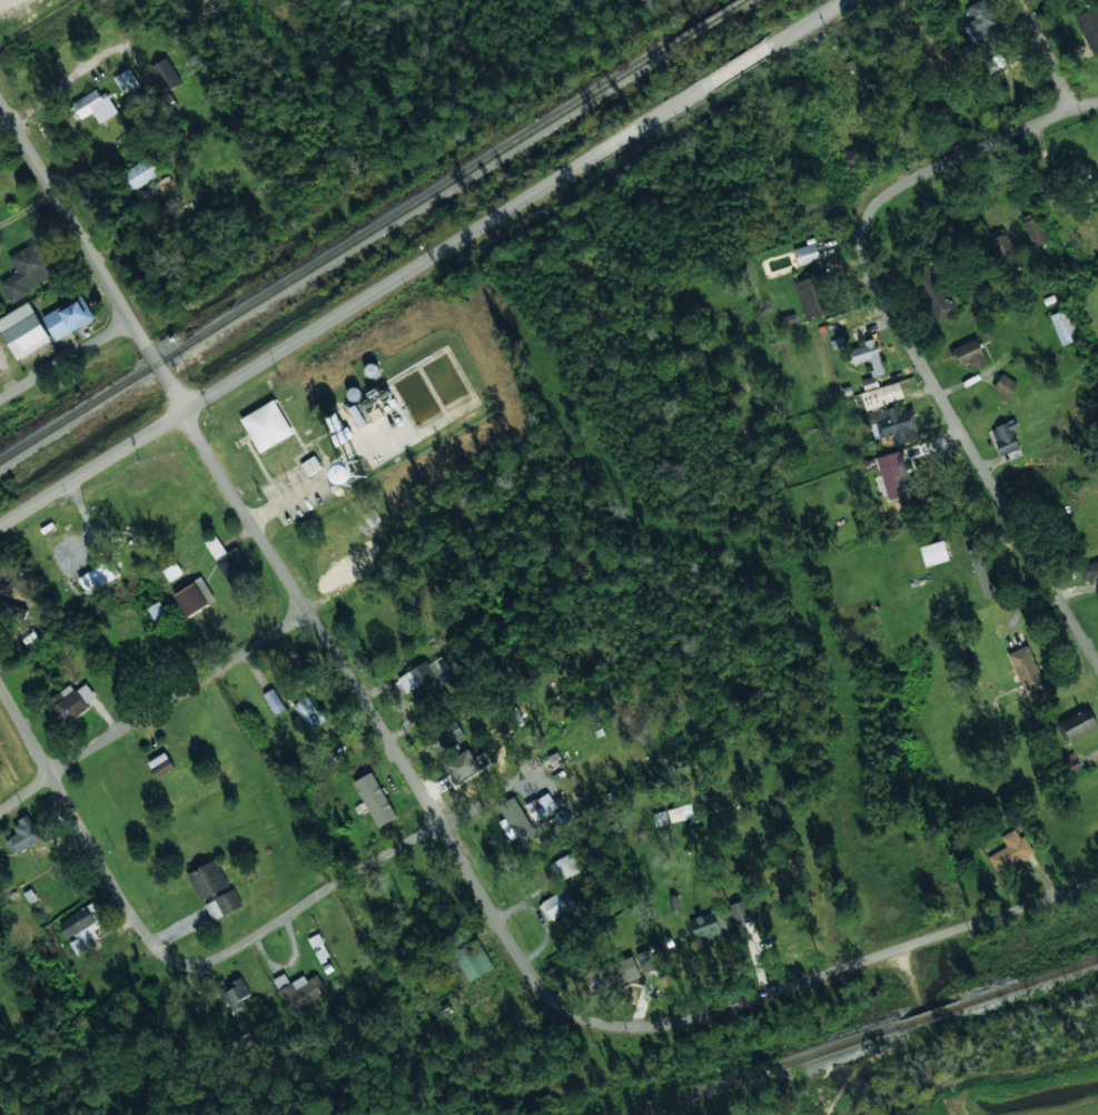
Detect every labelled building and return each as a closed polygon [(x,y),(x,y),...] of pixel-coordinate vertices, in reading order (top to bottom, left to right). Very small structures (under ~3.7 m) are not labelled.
[(1000,31),(987,0),(984,0),(965,8),(971,23),(963,26),(976,56),(993,49),(989,36),(1000,31)] [(1094,56),(1097,54),(1097,8),(1097,6),(1074,17),(1094,56)] [(149,68),(164,93),(181,83),(168,58),(149,68)] [(122,92),(138,83),(130,68),(113,77),(122,92)] [(77,121),(92,111),(99,124),(117,114),(101,87),(68,106),(77,121)] [(845,154),(852,166),(874,154),(867,141),(845,154)] [(161,174),(151,156),(120,174),(130,191),(161,174)] [(1021,218),(1032,248),(1049,241),(1038,211),(1021,218)] [(988,239),(999,275),(1013,269),(1011,263),(1017,260),(1008,233),(988,239)] [(10,303),(57,276),(38,240),(8,257),(17,273),(0,282),(0,285),(10,303)] [(793,247),(798,266),(820,259),(814,240),(793,247)] [(956,313),(943,285),(938,287),(929,265),(913,272),(934,322),(956,313)] [(805,320),(830,314),(820,275),(794,283),(805,320)] [(42,316),(56,341),(95,318),(82,295),(42,316)] [(31,303),(0,316),(0,328),(14,359),(50,343),(31,303)] [(1049,315),(1061,346),(1078,338),(1067,308),(1049,315)] [(968,363),(971,372),(988,365),(977,338),(951,349),(958,367),(968,363)] [(883,374),(876,341),(849,347),(853,363),(870,359),(873,376),(883,374)] [(993,388),(1008,397),(1018,383),(1002,374),(993,388)] [(864,408),(903,399),(899,382),(860,392),(864,408)] [(348,389),(349,401),(362,399),(359,388),(348,389)] [(260,453),(294,433),(275,399),(241,418),(260,453)] [(330,433),(343,428),(337,413),(325,417),(330,433)] [(1020,448),(1013,431),(1019,428),(1016,420),(990,428),(1000,455),(1020,448)] [(336,446),(353,436),(347,426),(330,435),(336,446)] [(877,457),(888,500),(911,493),(907,477),(909,477),(901,451),(877,457)] [(307,475),(322,468),(315,456),(301,463),(307,475)] [(924,565),(948,561),(944,541),(921,545),(924,565)] [(216,561),(231,585),(253,572),(237,547),(216,561)] [(992,595),(979,547),(969,550),(981,598),(992,595)] [(108,560),(78,578),(88,594),(118,576),(108,560)] [(1097,582),(1097,560),(1080,566),(1087,585),(1097,582)] [(216,600),(201,578),(174,595),(188,618),(216,600)] [(0,600),(0,612),(7,614),(10,604),(0,600)] [(147,609),(155,621),(167,613),(159,601),(147,609)] [(1047,687),(1027,645),(1007,654),(1027,697),(1047,687)] [(397,679),(406,693),(413,690),(422,707),(445,693),(441,684),(452,678),(439,654),(397,679)] [(71,684),(48,699),(63,724),(90,709),(87,702),(96,697),(87,683),(75,691),(71,684)] [(285,709),(273,689),(264,694),(275,714),(285,709)] [(293,705),(308,731),(325,722),(309,695),(293,705)] [(1097,729),(1088,709),(1061,720),(1069,740),(1097,729)] [(435,752),(464,736),(456,721),(427,738),(435,752)] [(157,778),(175,768),(165,752),(148,762),(157,778)] [(478,770),(471,753),(445,766),(453,782),(478,770)] [(1066,771),(1078,770),(1077,759),(1065,760),(1066,771)] [(395,818),(375,771),(355,780),(376,827),(395,818)] [(535,821),(557,808),(547,791),(525,806),(535,821)] [(521,846),(537,837),(515,797),(498,806),(521,846)] [(655,826),(667,823),(665,810),(653,813),(655,826)] [(4,840),(12,855),(42,840),(30,816),(12,823),(18,835),(4,840)] [(997,874),(1032,856),(1018,828),(1001,837),(1007,847),(988,856),(997,874)] [(582,868),(572,851),(550,865),(561,881),(582,868)] [(201,901),(230,886),(216,859),(187,874),(201,901)] [(205,902),(212,920),(243,906),(235,889),(205,902)] [(575,907),(565,889),(538,904),(547,921),(575,907)] [(730,905),(735,926),(752,921),(745,900),(730,905)] [(101,941),(95,930),(105,924),(93,903),(59,924),(69,941),(77,955),(101,941)] [(723,928),(718,910),(690,919),(695,937),(723,928)] [(328,958),(320,934),(309,937),(318,961),(328,958)] [(468,981),(494,968),(477,938),(453,951),(468,981)] [(642,973),(654,969),(649,950),(637,954),(642,973)] [(289,983),(285,974),(273,979),(288,1014),(327,995),(318,975),(306,979),(305,976),(289,983)] [(233,1014),(246,1009),(241,998),(248,996),(243,978),(221,986),(233,1014)] [(263,1055),(249,1032),(231,1042),(245,1065),(263,1055)]
